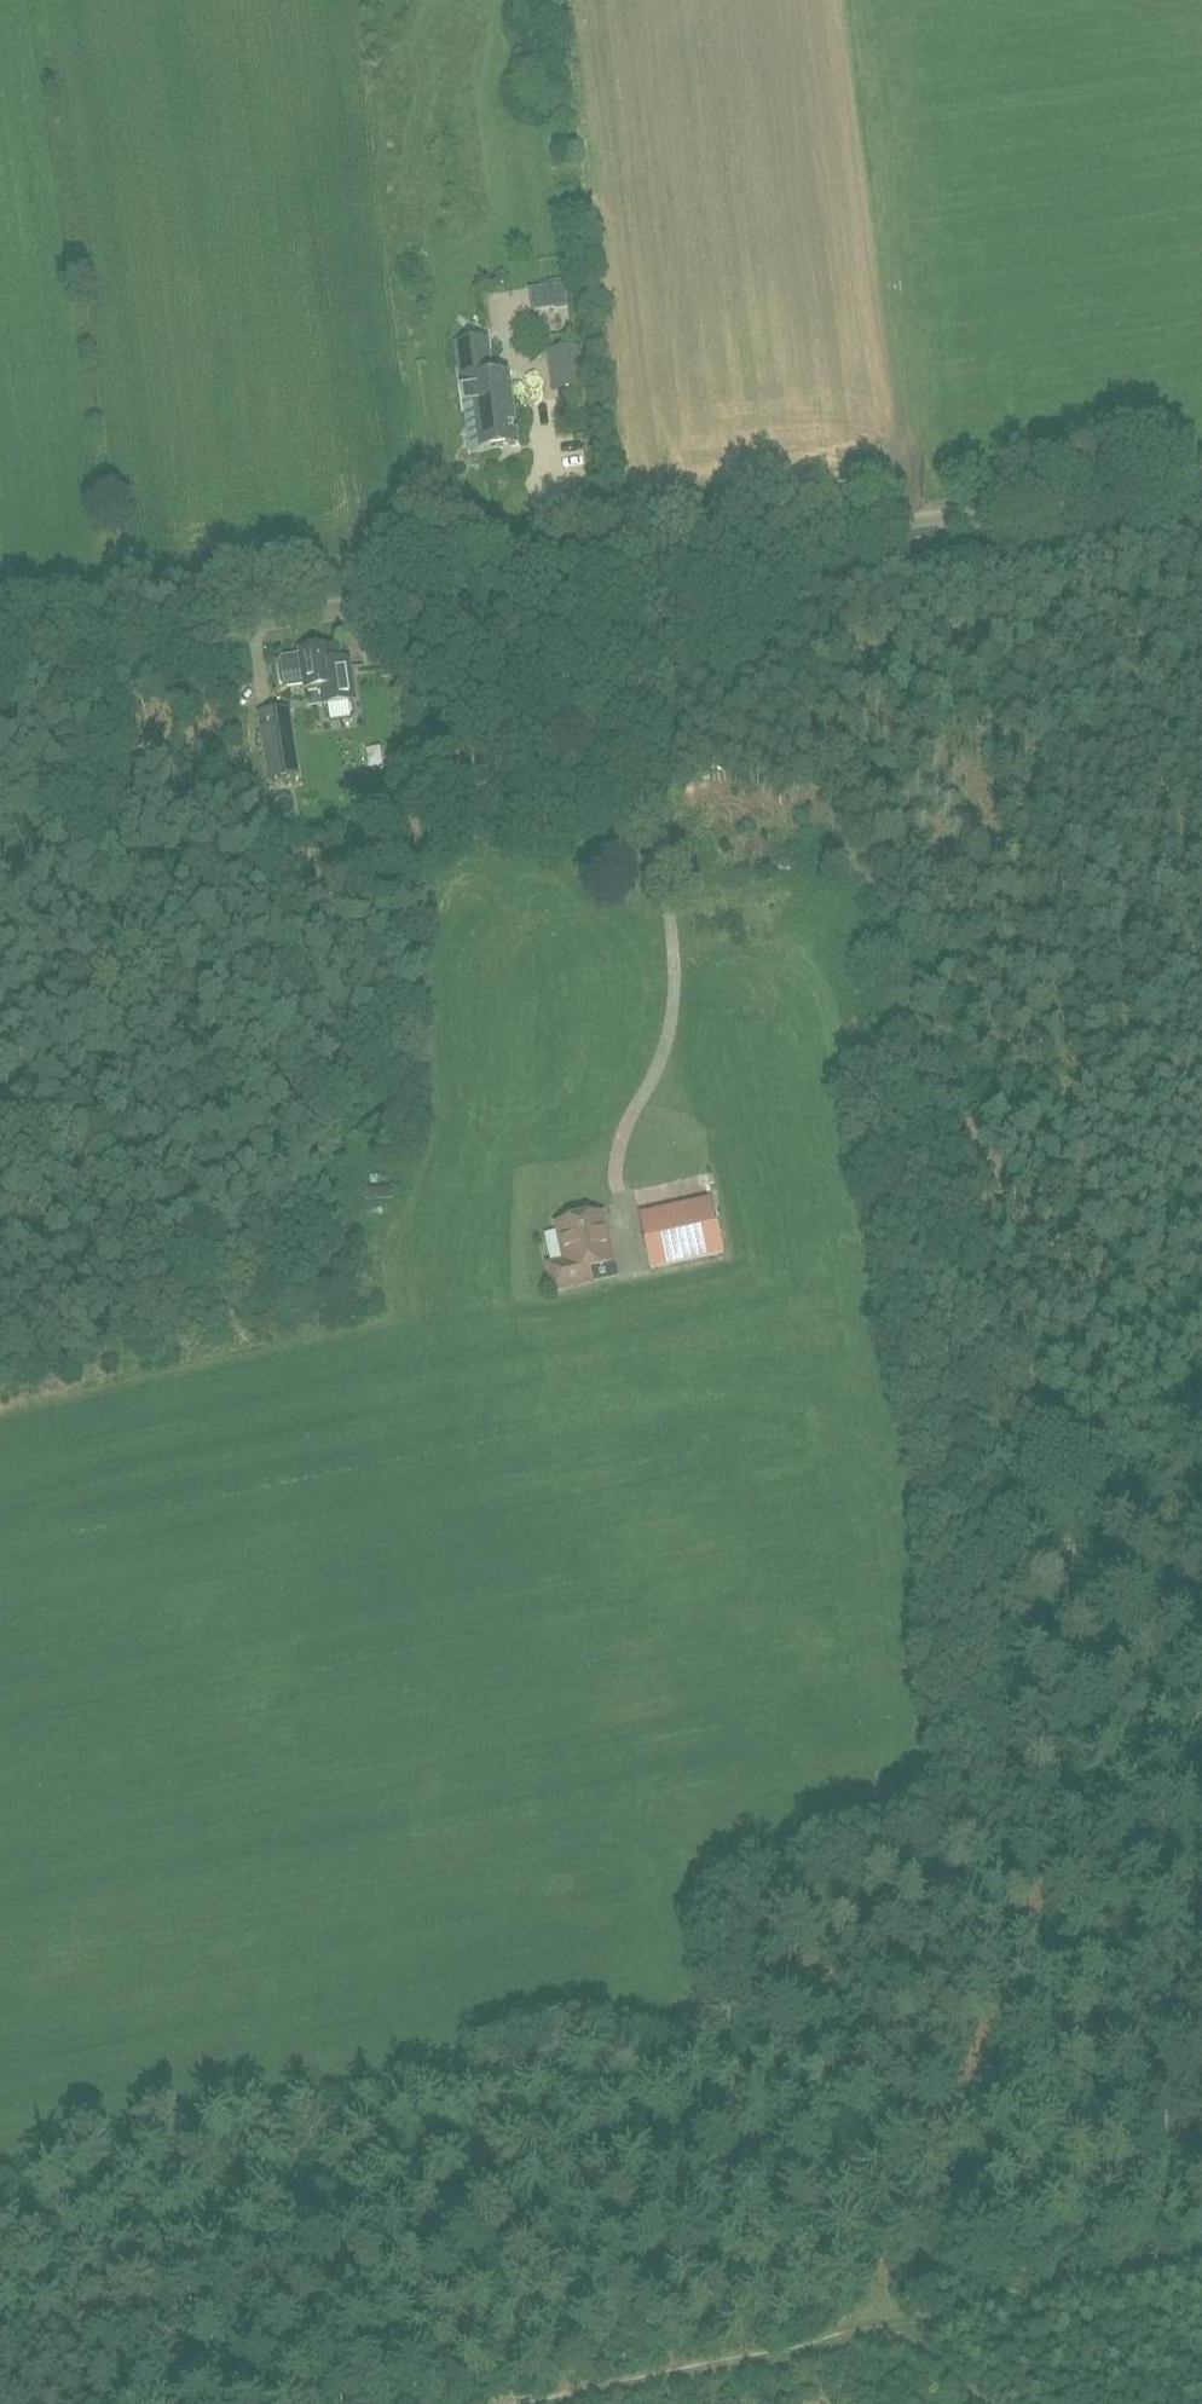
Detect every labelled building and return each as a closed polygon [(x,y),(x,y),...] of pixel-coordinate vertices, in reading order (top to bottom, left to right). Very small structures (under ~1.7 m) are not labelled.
[(481,448),(503,445),(503,442),(508,441),(508,445),(516,444),(507,376),(492,378),(487,340),(457,344),(463,389),(461,389),(464,407),(475,405),(481,448)] [(584,387),(579,348),(554,351),(560,390),(584,387)] [(342,668),(338,644),(299,650),(300,656),(283,659),(279,664),(281,682),(287,686),(304,684),(304,689),(318,687),(321,704),(355,699),(350,667),(342,668)] [(301,775),(290,708),(258,713),(269,780),(301,775)] [(672,1238),(686,1233),(677,1206),(663,1211),(672,1238)] [(602,1213),(557,1223),(566,1262),(549,1265),(555,1289),(593,1281),(590,1268),(613,1263),(602,1213)]
